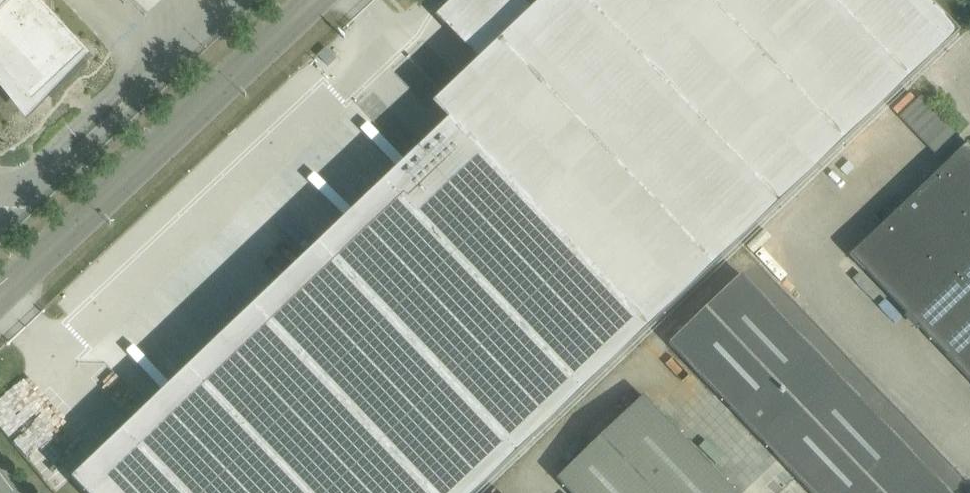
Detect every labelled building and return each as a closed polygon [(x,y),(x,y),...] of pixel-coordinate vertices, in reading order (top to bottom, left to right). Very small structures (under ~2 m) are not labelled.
[(31,104),(85,54),(87,56),(89,54),(38,0),(0,0),(0,70),(31,104)] [(72,480),(84,492),(477,492),(959,34),(927,0),(542,0),(531,10),(521,0),(458,0),(441,16),(481,58),(476,62),(432,104),(447,121),(409,157),(72,480)] [(325,47),(317,55),(328,66),(336,59),(325,47)] [(959,135),(921,95),(899,116),(937,156),(959,135)] [(969,380),(969,146),(967,143),(850,254),(969,380)] [(668,343),(812,492),(950,492),(741,274),(668,343)] [(643,395),(556,478),(570,492),(736,492),(643,395)]
